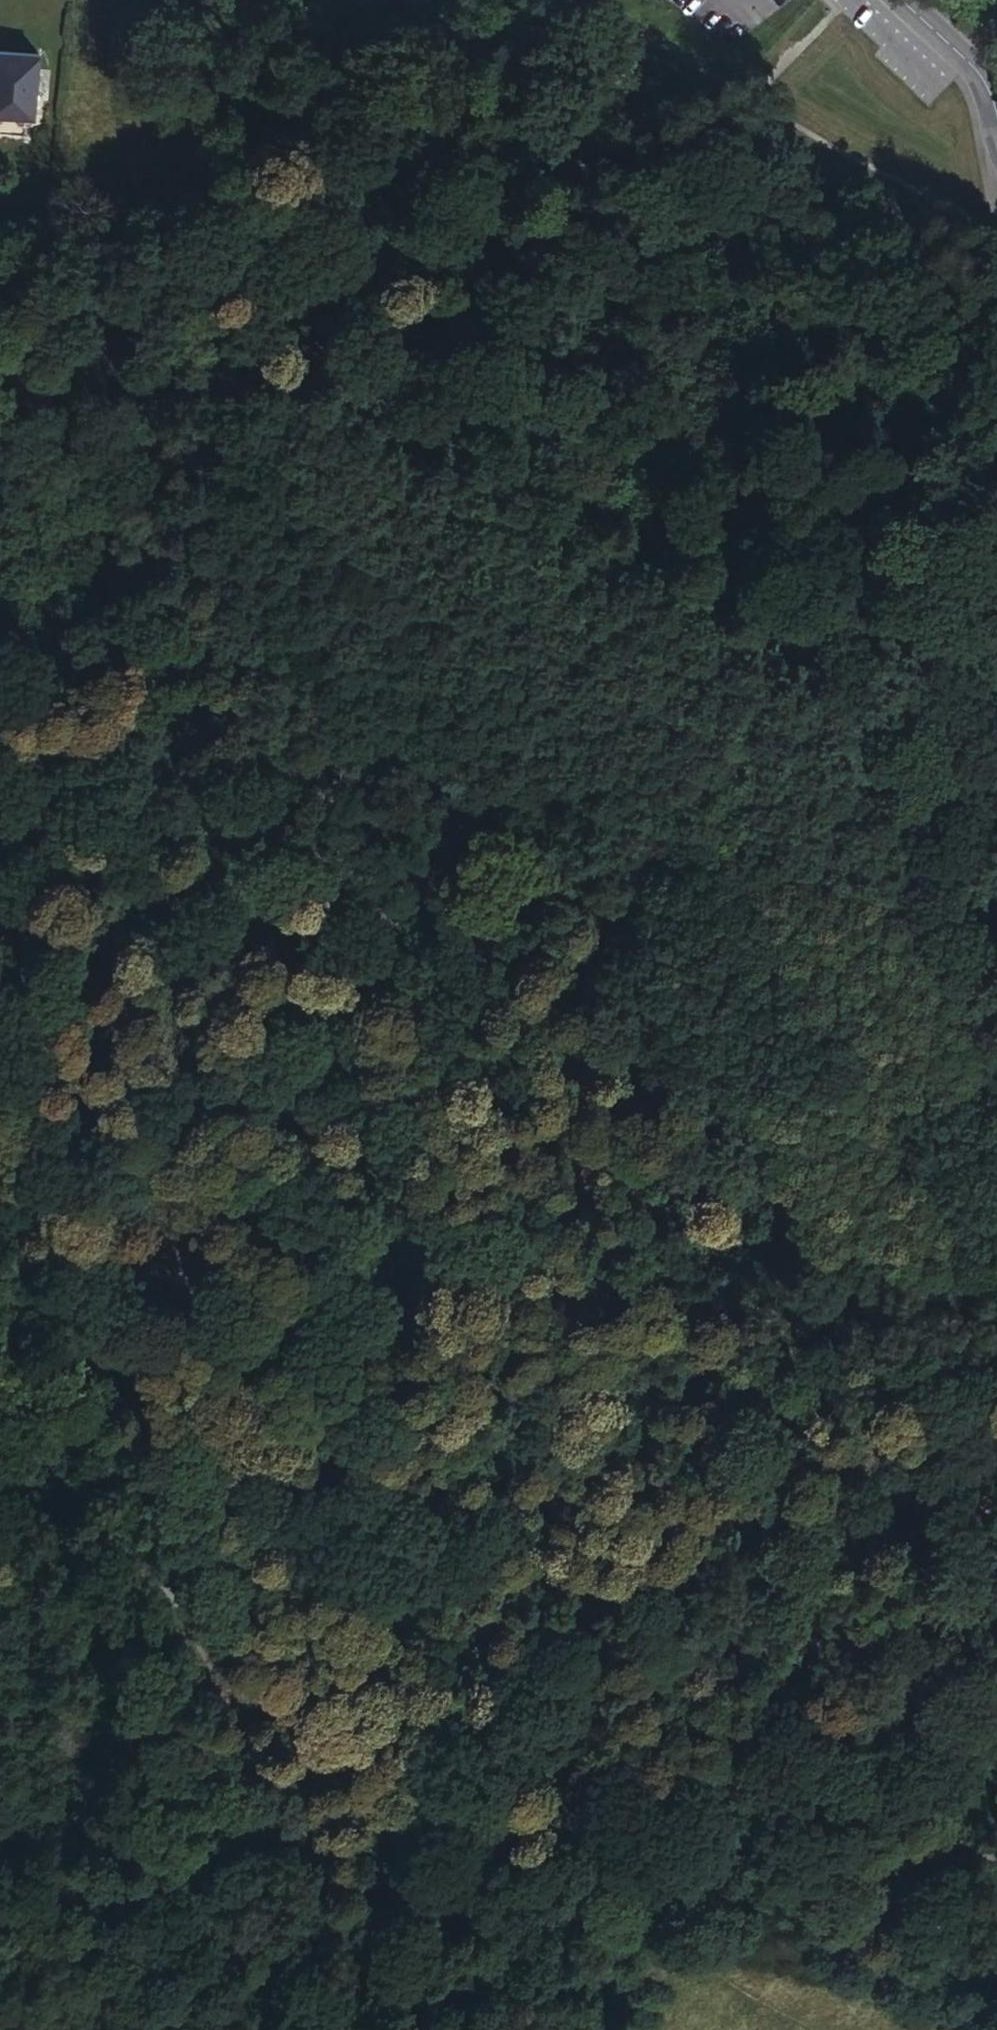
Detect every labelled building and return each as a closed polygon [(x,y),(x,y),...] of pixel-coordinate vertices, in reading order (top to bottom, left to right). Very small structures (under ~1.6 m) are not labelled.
[(9,51),(4,115),(47,118),(52,55),(9,51)]
